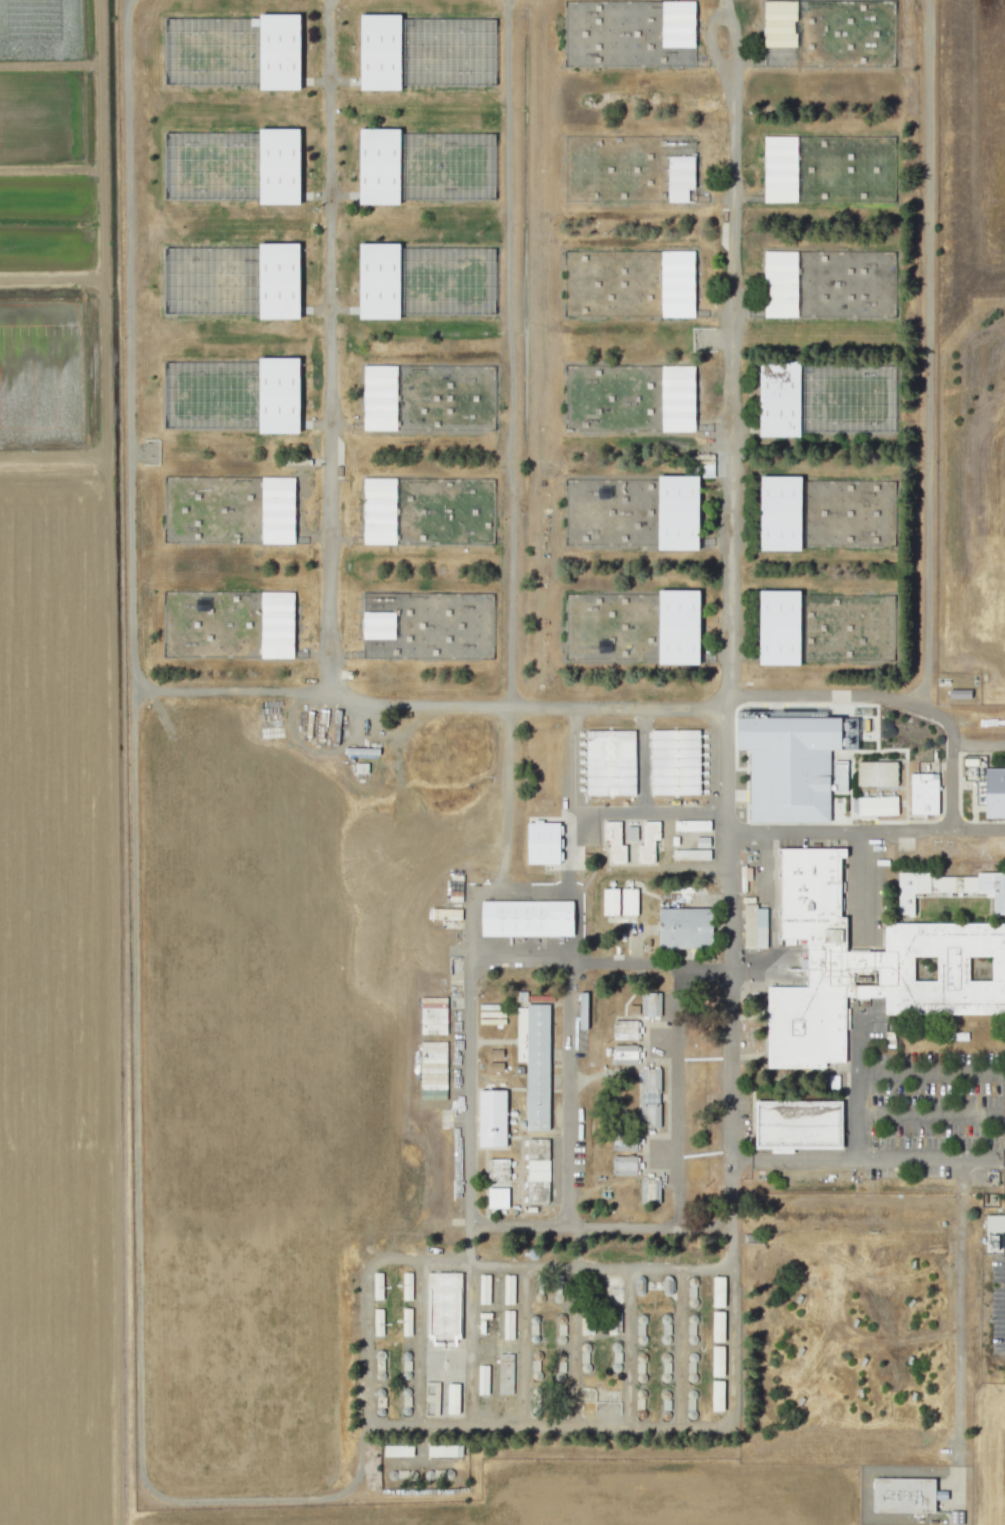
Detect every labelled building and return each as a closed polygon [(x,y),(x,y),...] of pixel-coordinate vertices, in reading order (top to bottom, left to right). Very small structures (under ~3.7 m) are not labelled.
[(661,0),(661,66),(694,66),(694,1),(661,0)] [(764,67),(796,67),(795,0),(763,0),(764,67)] [(299,89),(300,14),(259,14),(259,89),(299,89)] [(360,89),(400,89),(401,14),(360,14),(360,89)] [(259,203),(299,204),(300,128),(259,128),(259,203)] [(400,129),(359,128),(358,204),(399,204),(400,129)] [(798,202),(893,200),(892,178),(870,178),(871,181),(865,181),(865,187),(855,188),(855,182),(848,182),(847,159),(855,159),(855,156),(863,156),(863,159),(892,158),(892,135),(797,137),(798,202)] [(667,202),(694,202),(695,137),(668,136),(667,202)] [(797,201),(796,136),(763,136),(764,202),(797,201)] [(300,318),(299,243),(258,243),(259,318),(300,318)] [(399,243),(359,243),(358,318),(399,319),(399,243)] [(765,317),(797,316),(797,251),(764,251),(765,317)] [(299,358),(259,357),(258,432),(299,433),(299,358)] [(759,436),(799,436),(799,361),(758,361),(759,436)] [(363,430),(396,430),(397,366),(364,365),(363,430)] [(694,431),(694,365),(661,366),(661,431),(694,431)] [(799,431),(894,433),(894,419),(884,419),(884,413),(893,413),(893,409),(883,409),(883,400),(885,400),(885,393),(873,392),(874,377),(863,377),(863,367),(800,365),(799,431)] [(698,475),(658,475),(657,549),(698,550),(698,475)] [(800,550),(800,476),(760,476),(759,550),(800,550)] [(295,477),(262,477),(261,543),(294,544),(295,477)] [(396,544),(396,478),(363,478),(363,544),(396,544)] [(698,664),(699,590),(658,589),(658,664),(698,664)] [(799,665),(800,590),(759,590),(758,664),(799,665)] [(293,658),(294,592),(261,591),(260,657),(293,658)] [(361,658),(394,659),(395,593),(362,592),(361,658)] [(948,697),(970,698),(970,689),(948,689),(948,697)] [(736,715),(842,716),(841,748),(830,748),(829,821),(749,820),(750,748),(736,748),(736,715)] [(639,795),(590,795),(590,730),(639,730),(639,795)] [(703,795),(654,795),(654,730),(703,730),(703,795)] [(899,786),(860,786),(860,762),(900,762),(899,786)] [(367,763),(354,763),(355,773),(367,773),(367,763)] [(984,766),(1004,766),(1004,816),(985,816),(985,804),(976,804),(976,779),(984,779),(984,766)] [(913,815),(913,773),(935,773),(935,780),(940,780),(940,815),(913,815)] [(861,798),(900,797),(900,815),(861,816),(861,798)] [(527,863),(559,863),(559,821),(527,821),(527,863)] [(713,821),(713,831),(684,830),(678,830),(678,821),(684,821),(713,821)] [(629,863),(613,863),(613,840),(608,840),(607,822),(624,822),(624,845),(629,845),(629,863)] [(662,822),(662,839),(657,839),(657,863),(641,863),(641,845),(646,845),(646,822),(662,822)] [(637,826),(626,826),(626,840),(637,840),(637,826)] [(848,849),(848,858),(843,858),(842,919),(848,919),(848,946),(808,947),(808,939),(779,938),(780,932),(783,932),(783,915),(780,915),(780,909),(783,909),(783,875),(780,875),(780,869),(783,869),(783,855),(780,855),(780,849),(848,849)] [(713,860),(676,860),(676,850),(713,850),(713,860)] [(980,873),(1004,873),(1004,914),(1002,914),(1002,918),(996,918),(996,897),(988,897),(988,894),(980,894),(980,873)] [(925,892),(925,896),(917,896),(917,916),(911,916),(911,913),(902,913),(902,874),(933,874),(933,878),(933,885),(933,892),(925,892)] [(980,892),(933,892),(933,878),(980,878),(980,892)] [(480,902),(571,902),(571,938),(480,938),(480,902)] [(714,908),(715,908),(715,948),(662,948),(662,908),(692,908),(692,903),(714,903),(714,908)] [(760,948),(747,948),(747,904),(760,904),(760,948)] [(888,924),(1004,924),(1004,1014),(888,1014),(888,996),(848,996),(848,987),(811,987),(811,947),(833,947),(833,952),(888,952),(888,924)] [(848,996),(848,1062),(828,1062),(828,1067),(820,1067),(771,1067),(771,987),(811,987),(848,987),(848,996)] [(662,1016),(662,1019),(657,1019),(657,1017),(655,1017),(655,1019),(653,1019),(653,1017),(651,1017),(651,1018),(646,1018),(646,1017),(644,1017),(644,993),(664,993),(664,1016),(662,1016)] [(446,1034),(447,997),(421,996),(420,1033),(446,1034)] [(552,1005),(552,1130),(530,1129),(530,1064),(520,1064),(520,1005),(530,1005),(530,1004),(552,1005)] [(642,1022),(642,1027),(640,1027),(640,1029),(643,1030),(643,1031),(640,1031),(640,1033),(642,1033),(642,1038),(641,1038),(641,1040),(617,1040),(617,1020),(640,1020),(640,1022),(642,1022)] [(642,1047),(642,1052),(640,1052),(640,1059),(642,1059),(642,1062),(640,1062),(640,1065),(617,1065),(617,1045),(640,1046),(640,1047),(642,1047)] [(502,1049),(488,1049),(489,1058),(502,1058),(502,1049)] [(502,1062),(488,1062),(489,1071),(503,1071),(502,1062)] [(651,1069),(657,1069),(657,1067),(662,1067),(662,1069),(664,1069),(664,1092),(644,1092),(644,1069),(646,1069),(646,1066),(651,1066),(651,1069)] [(481,1095),(508,1095),(508,1136),(513,1136),(513,1150),(481,1150),(481,1095)] [(753,1102),(839,1104),(838,1149),(752,1147),(753,1102)] [(663,1104),(663,1128),(662,1128),(662,1130),(656,1130),(656,1128),(650,1128),(650,1130),(645,1130),(645,1128),(644,1127),(644,1104),(663,1104)] [(640,1149),(640,1151),(617,1150),(617,1131),(640,1131),(640,1133),(642,1133),(642,1138),(640,1138),(640,1144),(642,1144),(642,1149),(640,1149)] [(552,1139),(552,1160),(531,1160),(531,1139),(552,1139)] [(640,1156),(640,1158),(642,1158),(642,1163),(640,1163),(640,1169),(642,1169),(642,1174),(640,1174),(640,1176),(616,1176),(617,1156),(631,1156),(631,1154),(636,1154),(636,1156),(640,1156)] [(512,1160),(512,1180),(492,1180),(492,1160),(512,1160)] [(651,1177),(651,1180),(657,1180),(657,1178),(661,1178),(661,1180),(664,1180),(663,1203),(643,1203),(644,1179),(645,1179),(645,1177),(651,1177)] [(556,1182),(555,1203),(552,1203),(531,1203),(531,1182),(552,1182),(556,1182)] [(491,1208),(491,1189),(511,1189),(511,1208),(491,1208)] [(1004,1231),(1004,1215),(986,1215),(986,1231),(1004,1231)] [(373,1272),(373,1299),(382,1299),(382,1272),(373,1272)] [(403,1300),(412,1299),(411,1272),(402,1272),(403,1300)] [(465,1274),(464,1339),(431,1339),(431,1273),(465,1274)] [(504,1303),(514,1303),(514,1274),(503,1275),(504,1303)] [(479,1275),(479,1303),(489,1304),(489,1275),(479,1275)] [(712,1277),(713,1307),(725,1307),(724,1276),(712,1277)] [(383,1335),(382,1308),(373,1308),(374,1335),(383,1335)] [(411,1331),(411,1308),(402,1308),(402,1331),(411,1331)] [(514,1310),(503,1310),(503,1339),(513,1339),(514,1310)] [(725,1311),(713,1311),(712,1341),(724,1342),(725,1311)] [(508,1341),(498,1341),(498,1394),(513,1394),(513,1353),(509,1353),(508,1341)] [(712,1376),(724,1376),(724,1345),(712,1346),(712,1376)] [(488,1365),(478,1365),(477,1393),(488,1394),(488,1365)] [(712,1410),(723,1411),(724,1380),(712,1380),(712,1410)] [(458,1414),(459,1384),(447,1383),(447,1413),(458,1414)] [(428,1456),(462,1455),(461,1444),(428,1445),(428,1456)] [(412,1455),(412,1445),(383,1445),(384,1456),(412,1455)] [(938,1479),(937,1513),(876,1512),(876,1478),(938,1479)]
